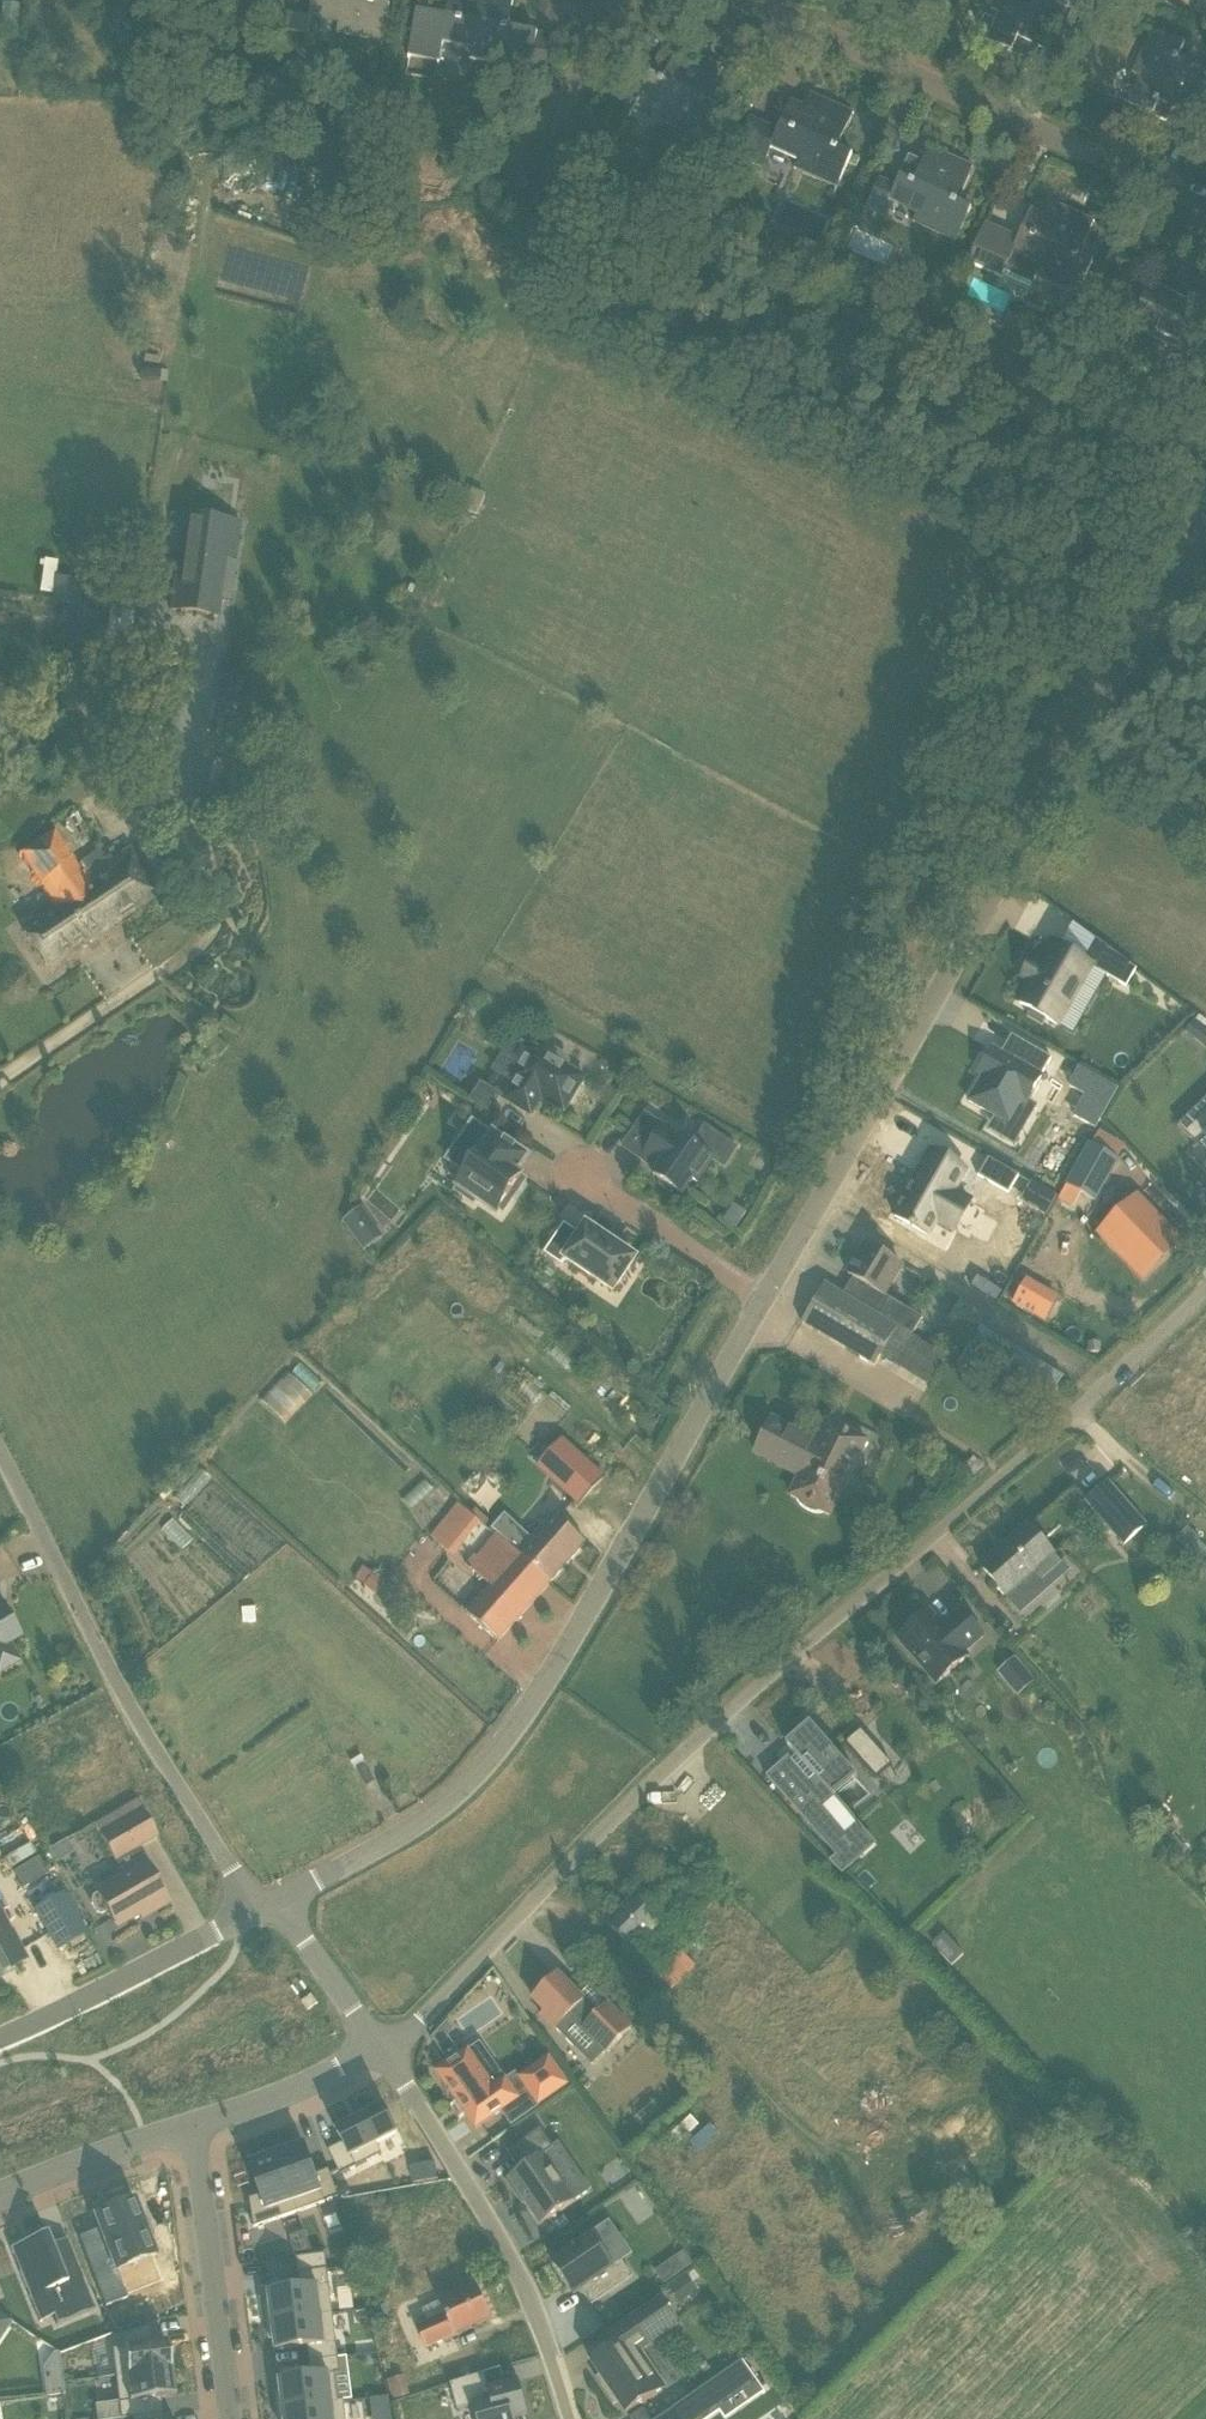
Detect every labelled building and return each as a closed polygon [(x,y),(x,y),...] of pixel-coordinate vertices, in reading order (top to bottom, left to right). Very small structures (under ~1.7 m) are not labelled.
[(309,20),(283,15),(285,0),(271,0),(266,26),(280,29),(307,33),(309,20)] [(313,0),(309,20),(339,25),(337,34),(384,42),(391,4),(376,1),(377,0),(313,0)] [(449,2),(440,0),(419,0),(409,55),(440,61),(444,43),(472,49),(470,58),(530,69),(528,81),(529,81),(538,33),(509,28),(514,0),(465,0),(464,4),(449,2)] [(1085,17),(1092,0),(1072,0),(1071,2),(1069,2),(1067,3),(1066,4),(1065,5),(1064,7),(1049,0),(995,0),(991,9),(1001,13),(989,40),(969,31),(968,32),(1019,55),(1032,61),(1038,47),(1053,54),(1063,33),(1064,34),(1064,33),(1063,33),(1066,25),(1078,30),(1074,39),(1075,39),(1085,17)] [(1179,111),(1205,123),(1205,69),(1205,70),(1179,58),(1185,43),(1152,28),(1133,71),(1142,76),(1130,103),(1110,94),(1110,96),(1160,118),(1166,105),(1179,111)] [(788,109),(778,131),(750,117),(733,154),(763,168),(771,150),(798,162),(794,169),(837,189),(853,154),(839,148),(851,122),(850,121),(854,113),(811,94),(801,115),(789,110),(789,109),(788,109)] [(882,218),(889,202),(917,214),(913,223),(957,242),(972,208),(958,201),(970,175),(969,175),(973,166),(930,147),(920,169),(907,162),(897,185),(883,178),(868,212),(882,218)] [(1031,290),(1033,285),(1037,277),(1078,296),(1093,262),(1080,256),(1091,229),(1094,220),(1051,201),(1042,223),(1030,217),(1028,216),(1018,239),(986,225),(969,263),(1001,277),(1031,290)] [(1134,332),(1195,359),(1192,366),(1194,367),(1205,339),(1205,312),(1195,307),(1196,305),(1191,302),(1190,305),(1184,302),(1184,303),(1174,298),(1155,289),(1134,332)] [(900,321),(915,326),(919,315),(904,310),(900,321)] [(183,514),(170,612),(219,619),(224,581),(233,582),(242,522),(183,514)] [(45,561),(44,567),(40,592),(53,593),(58,561),(45,559),(45,561)] [(90,606),(111,609),(108,630),(123,632),(123,638),(131,639),(139,590),(135,589),(94,583),(91,606),(90,606)] [(156,890),(142,871),(127,848),(91,870),(84,859),(80,863),(58,829),(21,853),(58,909),(24,931),(46,964),(156,890)] [(1047,1018),(1058,1025),(1092,965),(1055,943),(1042,965),(1034,960),(1024,977),(1033,982),(1020,1003),(1031,1009),(1028,1015),(1044,1024),(1047,1018)] [(1195,1020),(1186,1032),(1195,1039),(1204,1027),(1195,1020)] [(1002,1054),(994,1049),(984,1067),(988,1070),(970,1102),(1011,1125),(1025,1100),(1028,1102),(1053,1059),(1013,1036),(1002,1054)] [(516,1082),(506,1099),(532,1115),(542,1098),(565,1111),(585,1077),(567,1066),(569,1063),(568,1059),(556,1052),(552,1053),(550,1056),(532,1046),(512,1080),(516,1082)] [(480,1086),(468,1104),(490,1118),(501,1099),(480,1086)] [(1179,1126),(1195,1141),(1204,1133),(1205,1136),(1205,1099),(1179,1126)] [(628,1143),(661,1165),(654,1175),(660,1180),(661,1185),(671,1191),(676,1190),(683,1195),(693,1179),(698,1182),(714,1158),(681,1136),(679,1138),(647,1115),(628,1143)] [(493,1134),(473,1121),(447,1159),(467,1173),(458,1186),(459,1187),(456,1191),(475,1203),(477,1199),(497,1213),(500,1209),(504,1212),(514,1197),(510,1194),(522,1177),(516,1173),(527,1156),(494,1133),(493,1134)] [(1092,1145),(1091,1145),(1069,1183),(1096,1199),(1119,1161),(1117,1160),(1092,1145)] [(964,1167),(931,1148),(894,1214),(927,1233),(936,1216),(954,1227),(970,1199),(952,1189),(964,1167)] [(1083,1191),(1069,1183),(1059,1200),(1073,1208),(1083,1191)] [(1153,1264),(1180,1238),(1138,1195),(1111,1221),(1153,1264)] [(363,1250),(383,1237),(362,1208),(343,1221),(363,1250)] [(566,1259),(614,1292),(637,1259),(587,1225),(581,1234),(565,1223),(545,1253),(562,1264),(566,1259)] [(848,1297),(899,1327),(914,1336),(924,1318),(885,1295),(902,1266),(867,1244),(849,1274),(858,1280),(848,1297)] [(1013,1303),(1036,1316),(1041,1306),(1046,1309),(1054,1294),(1027,1279),(1013,1303)] [(802,1322),(875,1366),(899,1327),(848,1297),(825,1284),(802,1322)] [(985,1314),(961,1300),(949,1321),(974,1335),(985,1314)] [(1002,1386),(1024,1351),(983,1326),(961,1361),(1002,1386)] [(960,1360),(969,1346),(961,1341),(951,1344),(947,1352),(960,1360)] [(286,1416),(311,1391),(292,1372),(267,1397),(286,1416)] [(800,1476),(791,1495),(798,1498),(797,1499),(800,1503),(804,1507),(808,1509),(813,1511),(818,1512),(823,1512),(823,1511),(830,1514),(867,1441),(828,1421),(818,1442),(773,1419),(756,1454),(800,1476)] [(537,1467),(580,1506),(605,1477),(563,1439),(537,1467)] [(1144,1520),(1104,1478),(1085,1496),(1124,1538),(1144,1520)] [(455,1555),(468,1539),(473,1542),(477,1537),(473,1533),(481,1523),(458,1504),(432,1536),(455,1555)] [(586,1543),(568,1527),(553,1513),(530,1539),(513,1525),(501,1538),(501,1539),(511,1548),(551,1582),(586,1543)] [(1007,1595),(1054,1554),(1029,1525),(982,1566),(1007,1595)] [(1187,1554),(1201,1539),(1187,1525),(1172,1541),(1187,1554)] [(501,1538),(496,1534),(477,1556),(475,1554),(466,1564),(490,1584),(466,1612),(499,1641),(551,1582),(511,1548),(501,1539),(501,1538)] [(361,1588),(376,1598),(388,1581),(372,1571),(361,1588)] [(19,1660),(8,1642),(20,1635),(2,1606),(1,1607),(0,1605),(0,1672),(19,1660)] [(942,1625),(930,1611),(898,1638),(937,1683),(969,1656),(965,1652),(984,1636),(961,1609),(942,1625)] [(998,1673),(1018,1696),(1036,1681),(1016,1657),(998,1673)] [(838,1858),(852,1845),(821,1809),(835,1797),(857,1778),(858,1778),(810,1723),(809,1725),(810,1726),(791,1743),(789,1744),(788,1743),(787,1744),(797,1756),(775,1776),(772,1779),(768,1775),(767,1776),(838,1858)] [(890,1764),(861,1730),(847,1742),(877,1776),(890,1764)] [(115,1861),(138,1848),(158,1836),(137,1799),(94,1824),(115,1861)] [(1174,1835),(1166,1842),(1179,1856),(1187,1849),(1174,1835)] [(32,1845),(10,1858),(14,1866),(37,1853),(32,1845)] [(23,1884),(50,1875),(44,1858),(17,1867),(23,1884)] [(144,1859),(143,1859),(121,1871),(124,1877),(97,1892),(98,1893),(93,1896),(91,1902),(97,1912),(103,1913),(108,1911),(117,1927),(149,1909),(151,1913),(169,1903),(144,1859)] [(31,1895),(55,1885),(52,1876),(28,1886),(31,1895)] [(736,1902),(711,1878),(681,1908),(684,1912),(668,1929),(659,1920),(663,1916),(639,1892),(607,1925),(631,1948),(635,1944),(662,1971),(688,1960),(694,1955),(684,1945),(700,1928),(706,1933),(736,1902)] [(85,1933),(73,1912),(63,1895),(36,1911),(46,1928),(58,1948),(85,1933)] [(952,1965),(964,1954),(938,1925),(932,1930),(939,1938),(932,1943),(952,1965)] [(6,1957),(11,1967),(26,1959),(12,1931),(0,1938),(0,1960),(6,1957)] [(695,1967),(688,1960),(662,1971),(657,1976),(675,1995),(679,1991),(675,1987),(695,1967)] [(608,2003),(597,2014),(558,1974),(534,1999),(547,2011),(542,2016),(555,2029),(571,2014),(584,2027),(582,2029),(607,2055),(633,2027),(608,2003)] [(449,2037),(442,2027),(432,2038),(447,2059),(459,2051),(449,2037)] [(437,2071),(476,2129),(520,2099),(506,2079),(495,2087),(469,2050),(437,2071)] [(548,2053),(516,2075),(537,2106),(569,2084),(548,2053)] [(367,2115),(337,2130),(343,2143),(329,2150),(341,2175),(368,2161),(363,2151),(397,2134),(384,2107),(380,2108),(378,2104),(365,2111),(367,2115)] [(527,2203),(542,2225),(575,2202),(544,2156),(554,2148),(541,2129),(508,2152),(520,2170),(514,2174),(510,2177),(510,2176),(505,2179),(523,2206),(527,2203)] [(276,2149),(294,2201),(321,2191),(315,2175),(316,2175),(305,2144),(293,2148),(291,2144),(276,2149)] [(267,2211),(294,2201),(276,2149),(260,2155),(262,2160),(250,2164),(262,2195),(250,2199),(251,2217),(267,2211)] [(144,2220),(136,2200),(96,2215),(101,2229),(81,2236),(108,2306),(130,2298),(119,2270),(158,2255),(151,2238),(156,2236),(149,2219),(144,2220)] [(565,2217),(556,2223),(561,2230),(570,2224),(565,2217)] [(46,2233),(10,2248),(30,2297),(43,2292),(53,2315),(56,2324),(94,2308),(76,2261),(60,2268),(51,2245),(46,2233)] [(592,2235),(553,2262),(574,2294),(582,2289),(592,2304),(633,2276),(621,2259),(613,2265),(592,2235)] [(685,2251),(655,2271),(664,2284),(694,2264),(685,2251)] [(328,2270),(326,2254),(297,2258),(299,2273),(328,2270)] [(357,2265),(347,2267),(349,2280),(360,2278),(357,2266),(357,2265)] [(301,2289),(269,2293),(270,2305),(266,2306),(268,2322),(332,2315),(328,2270),(299,2273),(301,2289)] [(698,2290),(687,2275),(668,2288),(679,2304),(686,2299),(698,2290)] [(427,2349),(470,2329),(492,2319),(477,2286),(422,2310),(426,2321),(417,2325),(427,2349)] [(627,2413),(665,2388),(640,2350),(677,2325),(659,2299),(608,2333),(617,2346),(592,2363),(601,2375),(597,2378),(614,2404),(619,2401),(627,2413)] [(10,2321),(0,2314),(0,2336),(10,2321)] [(275,2338),(276,2350),(308,2346),(310,2361),(339,2358),(337,2342),(332,2315),(268,2322),(270,2339),(275,2338)] [(124,2348),(112,2350),(116,2376),(171,2369),(167,2342),(166,2342),(166,2343),(154,2344),(151,2325),(122,2336),(124,2348)] [(755,2357),(724,2380),(741,2403),(771,2379),(755,2357)] [(278,2407),(279,2410),(333,2403),(330,2375),(341,2373),(339,2358),(310,2361),(312,2376),(280,2381),(282,2393),(277,2393),(278,2407)] [(116,2376),(121,2418),(124,2418),(133,2418),(162,2414),(160,2398),(175,2396),(175,2395),(174,2395),(171,2369),(116,2376)] [(477,2418),(515,2418),(514,2417),(528,2414),(520,2380),(490,2388),(486,2372),(451,2383),(458,2409),(473,2405),(477,2418)] [(370,2399),(372,2411),(391,2408),(389,2396),(370,2399)] [(333,2403),(279,2410),(279,2413),(280,2418),(335,2418),(333,2403)] [(630,2418),(631,2418),(650,2418),(643,2409),(630,2418)]
